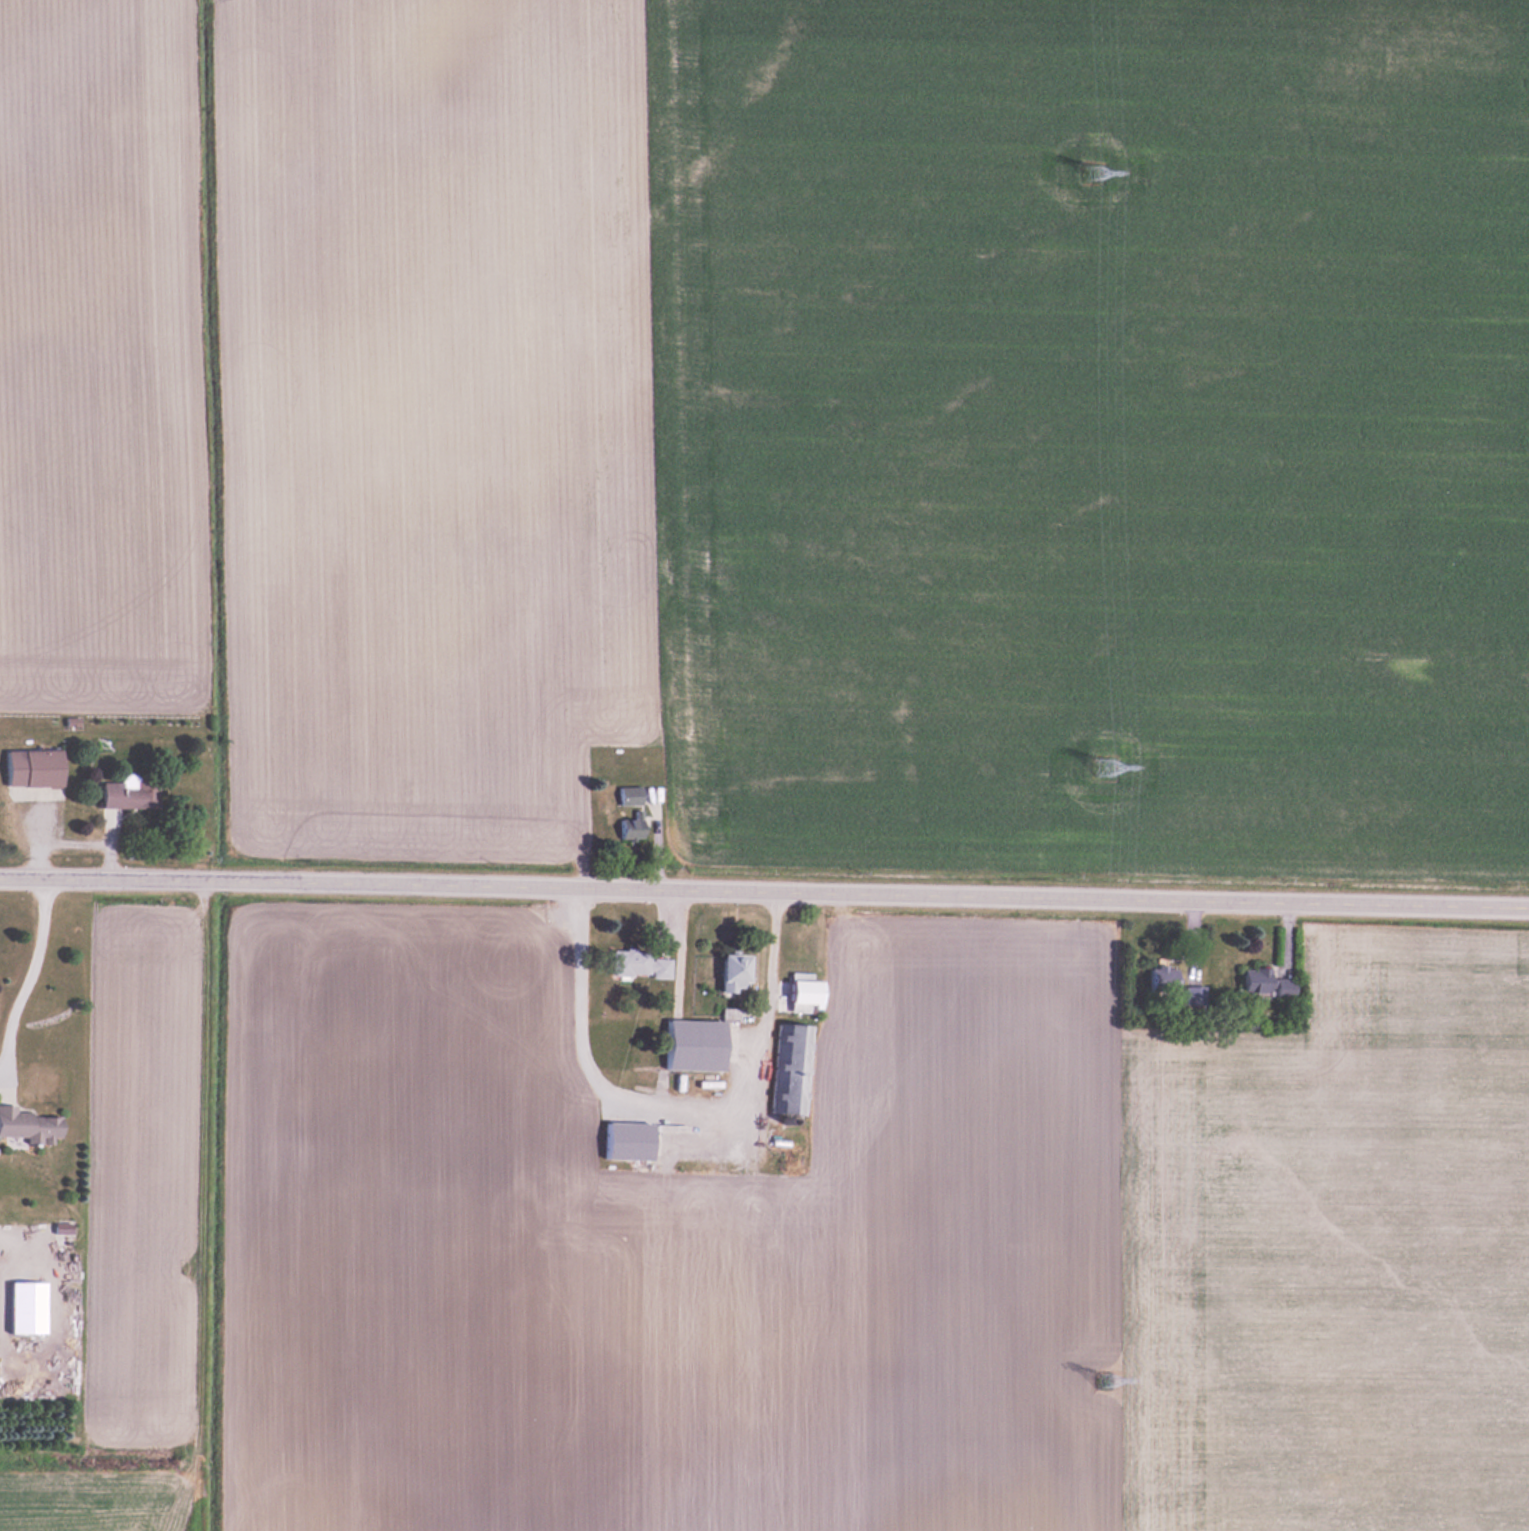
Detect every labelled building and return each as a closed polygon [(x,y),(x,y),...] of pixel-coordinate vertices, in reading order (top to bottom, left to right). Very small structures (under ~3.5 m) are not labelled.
[(56,787),(56,751),(2,751),(2,787),(56,787)] [(98,783),(98,809),(153,809),(153,783),(98,783)] [(616,805),(637,805),(637,786),(616,786),(616,805)] [(638,839),(638,809),(629,809),(629,817),(617,817),(617,839),(638,839)] [(608,949),(608,976),(667,978),(667,959),(646,958),(646,950),(608,949)] [(718,993),(744,993),(744,955),(718,955),(718,993)] [(1148,966),(1148,991),(1174,991),(1174,966),(1148,966)] [(1267,967),(1241,967),(1241,993),(1267,993),(1267,967)] [(1292,996),(1292,978),(1274,978),(1274,996),(1292,996)] [(663,1020),(662,1070),(719,1071),(721,1021),(663,1020)] [(769,1113),(803,1115),(810,1025),(775,1023),(769,1113)] [(56,1114),(11,1114),(11,1104),(0,1104),(0,1139),(56,1139),(56,1114)] [(648,1123),(602,1123),(602,1161),(648,1161),(648,1123)] [(6,1334),(42,1334),(42,1282),(6,1282),(6,1334)]
